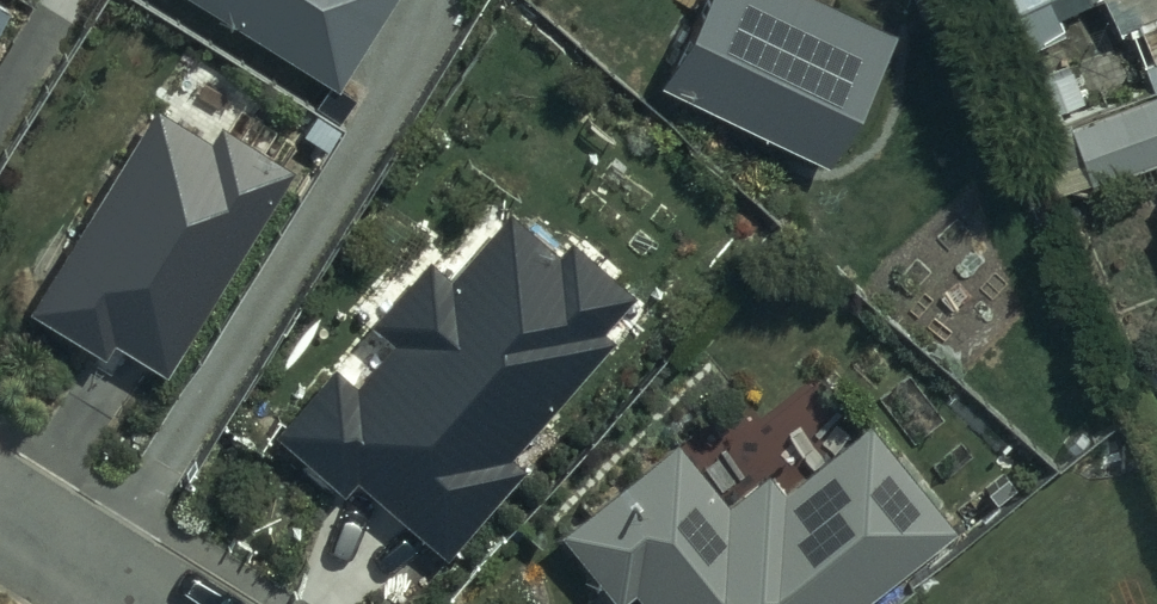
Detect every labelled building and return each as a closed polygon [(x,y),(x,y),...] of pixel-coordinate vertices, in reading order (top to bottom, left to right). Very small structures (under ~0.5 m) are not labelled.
[(11,0),(0,0),(0,18),(11,0)] [(339,75),(385,0),(216,0),(339,75)] [(854,0),(695,0),(658,72),(826,157),(895,20),(854,0)] [(1029,30),(1063,13),(1056,0),(1014,0),(1029,30)] [(1140,21),(1156,61),(1156,0),(1116,0),(1127,27),(1140,21)] [(1071,116),(1075,126),(1042,139),(1060,184),(1093,172),(1098,181),(1156,159),(1156,83),(1071,116)] [(213,135),(157,100),(31,301),(109,349),(117,337),(165,367),(295,161),(224,117),(213,135)] [(559,241),(509,198),(451,265),(432,249),(371,319),(389,334),(354,374),(335,357),(274,427),(347,490),(358,477),(444,550),(520,462),(506,450),(611,329),(602,322),(634,285),(569,230),(559,241)] [(564,529),(621,597),(636,585),(652,603),(859,603),(955,524),(871,423),(785,494),(769,476),(736,503),(678,434),(564,529)]
